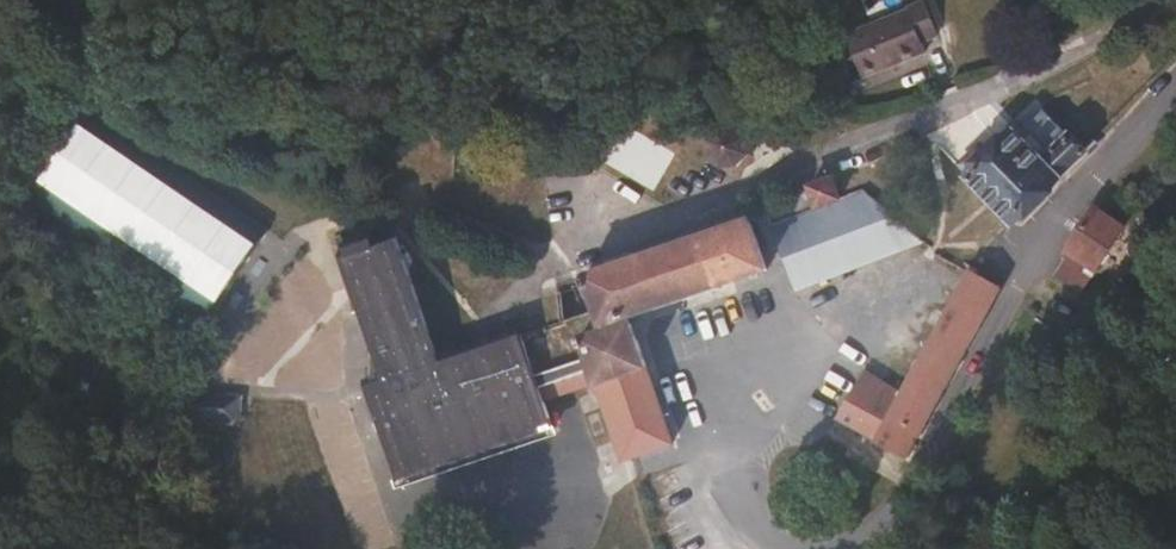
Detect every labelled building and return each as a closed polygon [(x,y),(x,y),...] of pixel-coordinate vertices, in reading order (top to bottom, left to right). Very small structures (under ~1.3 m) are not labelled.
[(834,31),(852,79),(924,51),(922,44),(938,38),(924,0),(915,0),(834,31)] [(267,228),(81,107),(22,189),(208,316),(267,228)] [(1037,151),(1064,125),(1043,107),(1016,131),(1037,151)] [(702,138),(702,156),(714,168),(729,169),(743,162),(749,146),(743,131),(730,124),(715,125),(702,138)] [(1012,229),(1090,150),(1064,125),(1037,151),(1016,131),(981,166),(970,156),(954,172),(1012,229)] [(793,295),(921,244),(862,193),(846,199),(839,179),(811,190),(815,198),(763,219),(793,295)] [(1108,256),(1129,235),(1095,201),(1072,227),(1108,256)] [(769,266),(750,211),(573,272),(592,327),(608,321),(623,316),(769,266)] [(1108,256),(1072,227),(1059,252),(1090,275),(1108,256)] [(382,241),(387,253),(399,249),(395,237),(382,241)] [(673,440),(623,316),(608,321),(592,327),(567,336),(575,358),(534,372),(520,331),(435,359),(399,249),(387,253),(382,241),(367,246),(363,238),(337,247),(339,252),(331,255),(377,379),(357,386),(395,487),(555,431),(545,401),(590,387),(619,460),(673,440)] [(898,470),(997,289),(968,266),(896,390),(864,372),(834,417),(875,439),(867,452),(898,470)] [(240,398),(193,395),(190,421),(238,424),(240,398)]
